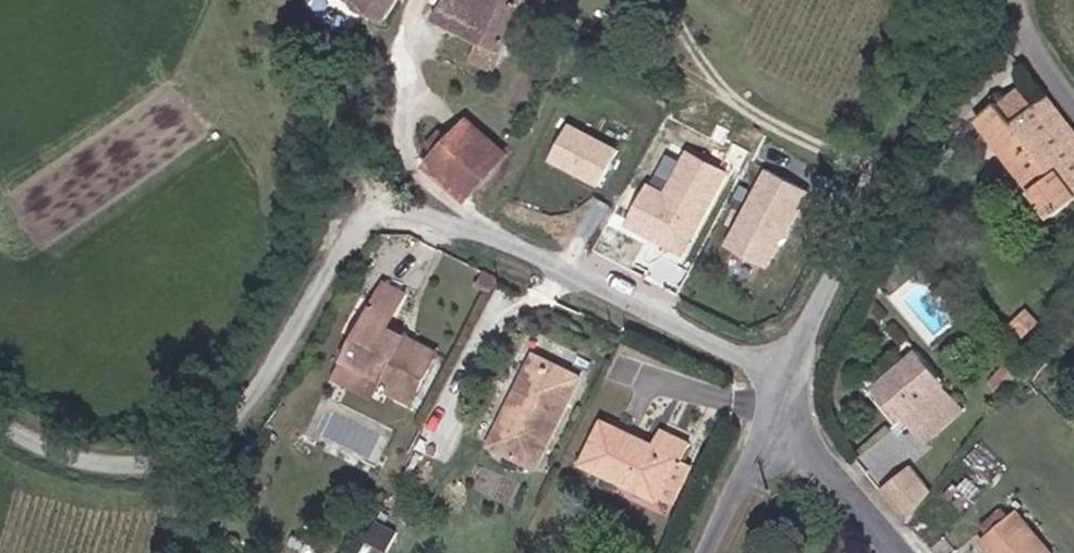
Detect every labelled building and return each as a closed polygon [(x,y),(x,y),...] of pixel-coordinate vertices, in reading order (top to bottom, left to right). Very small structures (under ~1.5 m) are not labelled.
[(376,35),(398,0),(323,0),(322,0),(376,35)] [(433,32),(503,61),(531,0),(447,0),(433,32)] [(466,85),(450,77),(444,89),(459,97),(466,85)] [(991,161),(1053,222),(1073,200),(1073,153),(1034,114),(1021,127),(1004,110),(984,130),(1003,149),(991,161)] [(469,129),(461,143),(447,164),(439,176),(441,179),(482,197),(510,152),(469,129)] [(564,130),(547,165),(596,189),(614,154),(564,130)] [(970,143),(991,161),(1003,149),(984,130),(970,143)] [(447,164),(461,143),(436,131),(425,153),(447,164)] [(642,187),(623,225),(641,234),(644,229),(663,239),(661,244),(677,252),(718,172),(681,153),(659,195),(642,187)] [(801,188),(759,167),(722,244),(764,264),(801,188)] [(644,229),(641,234),(661,244),(663,239),(644,229)] [(407,345),(412,337),(395,328),(418,290),(399,279),(352,357),(387,377),(390,373),(402,380),(395,393),(415,405),(444,356),(424,344),(419,352),(407,345)] [(530,363),(572,383),(576,376),(527,352),(508,389),(516,393),(530,363)] [(867,397),(891,428),(906,416),(919,432),(951,406),(914,360),(867,397)] [(532,467),(572,383),(530,363),(516,393),(508,389),(482,443),(532,467)] [(963,421),(951,406),(919,432),(904,443),(916,458),(963,421)] [(891,428),(904,443),(919,432),(906,416),(891,428)] [(653,449),(597,423),(577,466),(655,502),(673,463),(677,465),(685,448),(659,436),(653,449)] [(913,460),(882,487),(907,516),(938,490),(913,460)] [(977,543),(985,552),(1045,552),(1014,514),(977,543)]
